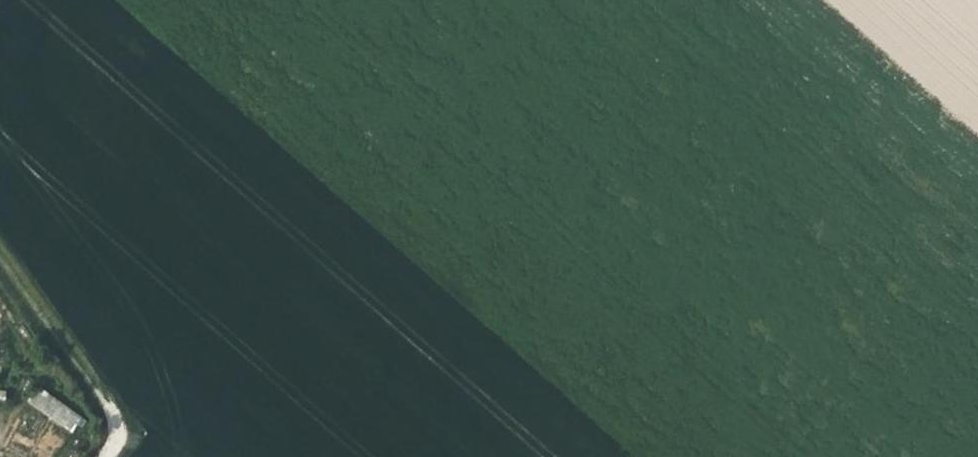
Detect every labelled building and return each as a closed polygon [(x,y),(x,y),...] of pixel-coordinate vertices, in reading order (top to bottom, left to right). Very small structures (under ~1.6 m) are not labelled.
[(71,434),(83,419),(42,388),(30,403),(71,434)]
